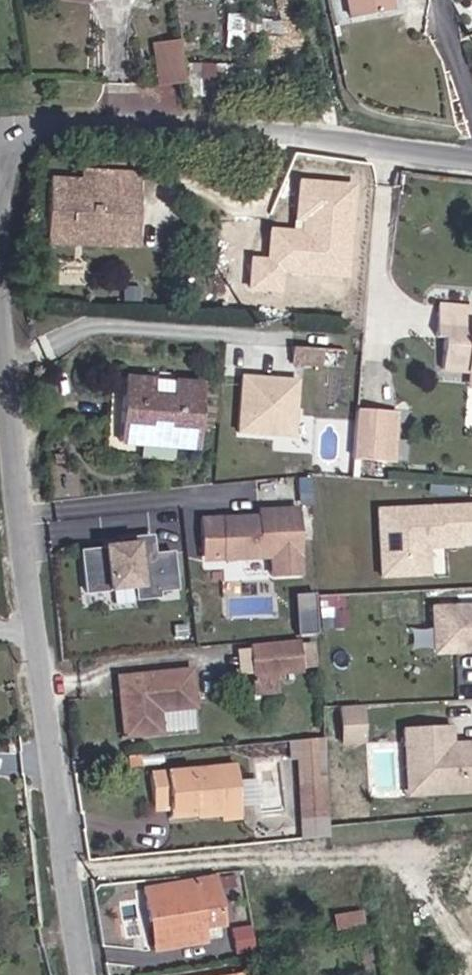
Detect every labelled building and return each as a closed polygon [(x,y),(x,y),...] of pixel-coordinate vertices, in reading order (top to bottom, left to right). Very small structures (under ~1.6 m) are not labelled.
[(347,14),(395,5),(394,0),(344,0),(347,14)] [(181,76),(177,37),(159,40),(163,78),(181,76)] [(155,79),(163,78),(159,40),(152,41),(155,79)] [(93,233),(93,179),(52,178),(52,233),(93,233)] [(142,179),(93,179),(93,233),(142,232),(142,179)] [(246,252),(242,289),(283,292),(285,270),(350,276),(358,185),(303,180),(298,230),(269,227),(267,254),(246,252)] [(471,364),(471,321),(470,321),(470,314),(471,307),(437,303),(434,337),(444,338),(442,361),(471,364)] [(321,365),(320,349),(291,350),(291,368),(321,365)] [(442,361),(441,370),(469,372),(471,373),(471,364),(442,361)] [(243,372),(237,429),(296,435),(302,378),(243,372)] [(197,452),(203,386),(121,379),(116,445),(139,447),(142,429),(173,432),(172,450),(197,452)] [(395,416),(357,412),(352,460),(391,463),(395,416)] [(173,432),(142,429),(139,447),(172,450),(173,432)] [(262,517),(204,518),(205,562),(266,561),(266,578),(307,577),(305,505),(261,506),(262,517)] [(378,511),(381,578),(428,576),(427,549),(427,543),(459,542),(471,542),(471,508),(378,511)] [(85,552),(88,593),(139,590),(139,602),(160,600),(160,594),(179,593),(176,557),(158,558),(156,540),(133,542),(133,547),(108,548),(108,551),(85,552)] [(298,593),(301,631),(318,629),(315,591),(298,593)] [(431,610),(432,627),(446,627),(447,655),(468,654),(471,650),(471,608),(431,610)] [(447,655),(446,627),(432,627),(433,655),(447,655)] [(299,682),(297,651),(251,654),(252,685),(299,682)] [(194,719),(192,683),(117,688),(120,745),(161,742),(160,722),(194,719)] [(344,742),(369,740),(366,703),(340,705),(344,742)] [(449,732),(401,734),(402,753),(422,752),(424,800),(471,798),(471,747),(460,748),(456,752),(450,753),(449,732)] [(326,842),(322,743),(293,745),(298,844),(326,842)] [(424,800),(422,752),(402,753),(404,801),(424,800)] [(244,763),(148,769),(151,812),(170,811),(170,817),(222,813),(222,824),(248,822),(244,763)] [(208,887),(135,896),(140,927),(146,927),(151,956),(194,950),(192,936),(190,919),(212,916),(208,887)] [(190,919),(192,936),(214,933),(212,916),(190,919)]
